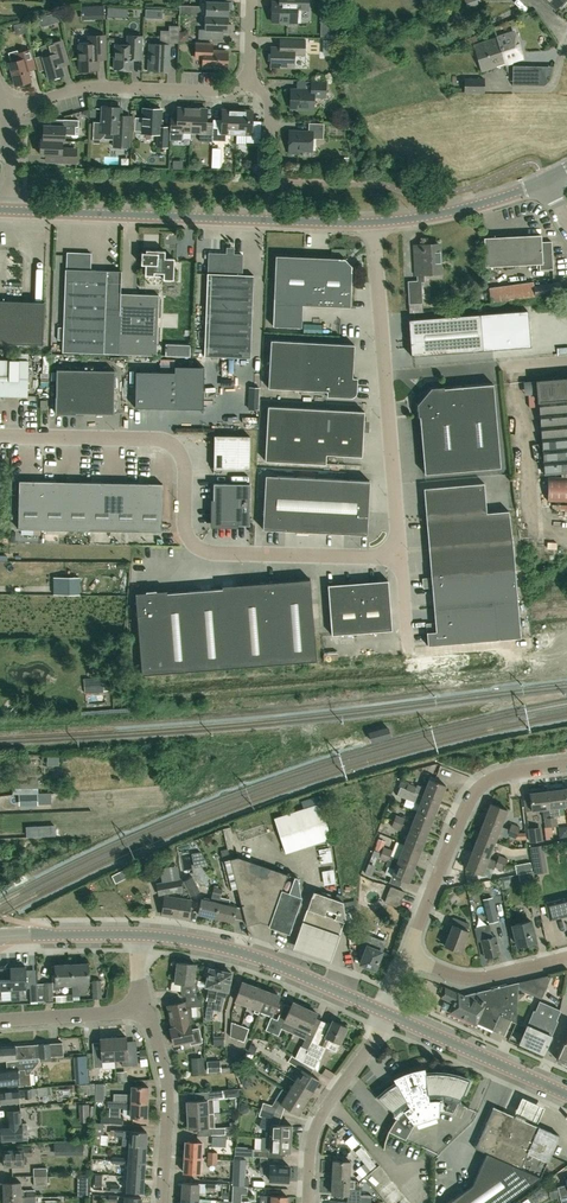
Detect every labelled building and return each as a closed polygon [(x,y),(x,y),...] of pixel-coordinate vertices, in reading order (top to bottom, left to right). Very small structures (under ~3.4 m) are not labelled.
[(233,2),(224,2),(224,0),(201,0),(201,2),(206,2),(205,15),(228,16),(229,9),(232,9),(233,2)] [(297,22),(301,22),(301,9),(309,9),(309,0),(279,0),(279,2),(272,2),(272,8),(270,9),(269,11),(270,14),(272,15),(272,21),(281,22),(282,24),(288,24),(289,22),(297,22)] [(191,6),(180,5),(180,14),(190,15),(191,6)] [(97,7),(97,16),(106,17),(106,8),(97,7)] [(107,8),(107,17),(117,17),(117,8),(107,8)] [(146,9),(145,17),(153,18),(154,9),(146,9)] [(47,15),(50,24),(58,22),(56,13),(47,15)] [(232,31),(232,24),(228,24),(228,16),(205,15),(205,29),(199,29),(198,39),(223,40),(223,30),(232,31)] [(333,26),(333,16),(321,15),(321,26),(333,26)] [(17,35),(27,32),(24,21),(14,24),(17,35)] [(178,42),(179,26),(170,26),(169,42),(178,42)] [(179,32),(178,42),(187,42),(188,32),(179,32)] [(497,38),(505,64),(522,58),(514,32),(496,37),(497,38)] [(98,69),(97,60),(105,60),(105,50),(105,35),(88,36),(89,38),(78,38),(79,45),(80,70),(98,69)] [(141,60),(141,53),(142,36),(138,36),(128,35),(127,45),(115,44),(114,68),(122,69),(124,71),(129,71),(130,69),(132,69),(133,60),(141,60)] [(503,61),(504,64),(505,64),(497,38),(490,41),(490,40),(474,45),(481,71),(484,70),(496,67),(495,63),(503,61)] [(305,40),(291,39),(280,39),(279,48),(271,47),(270,66),(294,67),(294,54),(305,55),(305,40)] [(64,75),(61,66),(69,64),(66,56),(62,41),(47,45),(41,47),(43,55),(34,57),(38,71),(46,68),(49,79),(64,75)] [(168,71),(169,44),(150,43),(149,70),(168,71)] [(227,67),(227,52),(212,51),(212,44),(196,43),(196,58),(203,58),(203,66),(227,67)] [(35,69),(34,64),(30,50),(18,53),(17,50),(12,52),(10,56),(12,62),(10,63),(16,85),(31,81),(28,71),(35,69)] [(538,82),(538,68),(513,68),(513,82),(538,82)] [(484,93),(484,78),(464,78),(464,93),(484,93)] [(326,97),(326,82),(311,81),(311,90),(291,89),(290,103),(292,105),(292,108),(314,109),(314,97),(326,97)] [(131,115),(121,115),(121,107),(103,107),(102,123),(93,123),(92,140),(100,140),(104,136),(104,133),(114,134),(113,146),(129,147),(130,129),(131,115)] [(191,132),(192,108),(178,107),(177,124),(170,124),(170,140),(182,140),(183,132),(191,132)] [(134,131),(142,131),(142,133),(158,133),(157,146),(167,147),(168,128),(160,127),(161,109),(144,108),(143,117),(135,117),(134,131)] [(212,142),(212,140),(213,125),(206,125),(207,109),(192,108),(191,132),(200,132),(200,141),(212,142)] [(236,134),(238,110),(222,109),(221,125),(213,125),(212,140),(226,141),(227,134),(236,134)] [(91,114),(85,110),(82,114),(88,118),(91,114)] [(260,142),(261,127),(252,126),(253,110),(238,110),(236,134),(246,134),(246,142),(260,142)] [(78,136),(79,120),(63,119),(63,126),(44,125),(43,139),(41,139),(41,140),(65,141),(65,135),(71,135),(71,136),(73,137),(77,137),(78,136)] [(323,139),(324,123),(309,123),(309,131),(289,131),(288,153),(299,153),(299,149),(312,150),(313,138),(323,139)] [(65,141),(41,140),(40,154),(61,155),(61,162),(76,162),(77,156),(72,155),(73,148),(62,148),(62,141),(65,141)] [(536,235),(484,238),(485,266),(539,264),(539,269),(553,269),(552,242),(552,241),(541,241),(541,235),(536,235)] [(439,272),(438,244),(413,245),(415,274),(416,274),(439,272)] [(165,258),(165,251),(146,250),(146,253),(142,253),(141,265),(145,265),(145,275),(163,276),(163,279),(173,280),(174,258),(165,258)] [(90,270),(91,253),(67,252),(67,269),(66,269),(63,352),(118,354),(120,294),(121,271),(90,270)] [(240,274),(241,254),(208,253),(207,273),(206,272),(202,355),(249,357),(252,275),(240,274)] [(349,306),(351,266),(344,258),(276,256),(273,325),(302,327),(303,304),(349,306)] [(562,293),(561,281),(534,284),(534,281),(488,287),(491,302),(535,296),(562,293)] [(408,304),(422,303),(420,282),(417,282),(416,282),(407,283),(408,304)] [(433,290),(422,291),(422,303),(433,303),(433,290)] [(156,355),(158,295),(120,294),(118,354),(156,355)] [(43,345),(45,303),(0,301),(0,343),(43,345)] [(410,356),(483,350),(480,314),(408,319),(410,356)] [(349,397),(350,397),(350,396),(352,396),(353,395),(354,395),(354,394),(355,393),(356,392),(356,391),(356,390),(356,389),(356,377),(351,377),(353,344),(270,340),(267,387),(326,390),(326,395),(349,397)] [(28,361),(0,360),(0,396),(27,397),(28,361)] [(113,413),(114,371),(57,370),(57,414),(76,414),(76,413),(113,413)] [(175,372),(136,371),(135,408),(174,408),(175,372)] [(541,398),(563,397),(562,376),(541,377),(541,398)] [(443,387),(443,382),(426,383),(412,400),(414,417),(419,416),(424,473),(500,466),(492,383),(443,387)] [(361,456),(364,411),(267,406),(264,460),(325,463),(325,454),(361,456)] [(249,469),(249,436),(213,435),(213,468),(249,469)] [(566,471),(566,460),(548,461),(549,472),(566,471)] [(314,531),(317,478),(266,475),(263,528),(314,531)] [(366,534),(369,481),(317,478),(314,531),(366,534)] [(42,530),(43,481),(19,480),(18,529),(42,530)] [(66,530),(67,481),(43,481),(42,530),(66,530)] [(90,530),(91,482),(67,481),(66,530),(90,530)] [(113,531),(114,482),(91,482),(90,530),(113,531)] [(137,531),(138,483),(114,482),(113,531),(137,531)] [(426,517),(486,512),(483,482),(423,487),(426,517)] [(557,511),(566,511),(566,482),(552,482),(552,501),(557,501),(557,511)] [(161,532),(162,483),(138,483),(137,531),(161,532)] [(249,525),(250,483),(213,483),(212,524),(249,525)] [(428,547),(512,540),(509,510),(486,512),(426,517),(428,547)] [(431,576),(515,569),(513,546),(512,540),(428,547),(431,576)] [(25,547),(26,555),(38,554),(37,546),(25,547)] [(433,606),(517,599),(515,569),(431,576),(433,606)] [(538,591),(545,590),(542,577),(536,579),(538,591)] [(258,664),(316,659),(310,578),(251,583),(258,664)] [(331,634),(392,629),(388,579),(327,584),(331,634)] [(200,669),(258,664),(251,583),(222,586),(222,588),(194,590),(200,669)] [(167,592),(166,590),(135,593),(142,674),(200,669),(194,590),(167,592)] [(427,645),(497,639),(521,637),(517,599),(433,606),(435,630),(426,631),(427,645)] [(329,660),(343,660),(342,650),(329,651),(329,660)] [(370,658),(369,650),(355,651),(355,658),(370,658)] [(84,679),(85,693),(104,692),(102,677),(84,679)] [(371,740),(390,735),(388,727),(369,732),(371,740)] [(439,799),(446,783),(428,776),(424,787),(417,784),(416,786),(408,783),(407,786),(439,799)] [(38,794),(50,794),(49,786),(38,786),(37,786),(37,783),(26,783),(12,783),(12,788),(12,794),(26,794),(38,794)] [(563,787),(563,784),(555,785),(555,788),(547,789),(551,825),(557,825),(556,815),(558,815),(557,806),(566,805),(564,787),(563,787)] [(406,789),(400,786),(397,795),(418,803),(416,808),(433,815),(439,799),(407,786),(406,789)] [(539,790),(539,788),(538,787),(532,788),(531,789),(531,791),(529,791),(531,809),(542,808),(543,817),(544,817),(545,826),(551,825),(547,789),(539,790)] [(500,825),(506,809),(490,802),(483,818),(500,825)] [(286,853),(331,838),(320,804),(275,818),(286,853)] [(427,831),(433,815),(416,808),(410,824),(427,831)] [(393,821),(402,824),(403,822),(405,818),(396,814),(395,815),(391,813),(389,816),(388,819),(393,821)] [(507,835),(509,829),(500,825),(483,818),(477,834),(494,841),(497,833),(506,837),(507,835)] [(400,830),(402,824),(393,821),(391,826),(400,830)] [(518,832),(520,827),(511,823),(509,828),(518,832)] [(421,847),(427,831),(410,824),(404,840),(421,847)] [(226,843),(233,841),(230,827),(223,829),(226,843)] [(530,841),(542,840),(541,827),(529,828),(530,841)] [(509,828),(509,829),(507,835),(516,838),(516,839),(526,839),(526,832),(525,832),(518,833),(518,832),(509,828)] [(487,857),(494,841),(477,834),(470,851),(487,857)] [(414,863),(421,847),(404,840),(398,856),(414,863)] [(531,846),(533,861),(543,859),(541,845),(531,846)] [(397,858),(396,858),(390,856),(391,854),(382,850),(375,847),(372,855),(379,858),(387,861),(386,865),(393,868),(391,872),(408,879),(414,863),(398,856),(397,858)] [(223,860),(229,858),(227,850),(221,851),(223,860)] [(201,851),(196,853),(202,866),(208,865),(201,851)] [(497,861),(487,857),(470,851),(464,866),(480,873),(483,866),(493,869),(494,867),(503,870),(508,858),(499,855),(497,861)] [(229,859),(236,887),(246,924),(259,920),(289,930),(301,897),(297,876),(239,856),(238,856),(231,858),(229,858),(229,859)] [(230,888),(236,887),(229,859),(225,860),(228,872),(226,873),(230,888)] [(531,862),(527,862),(515,865),(517,873),(532,870),(531,862)] [(369,864),(365,873),(372,876),(375,866),(369,864)] [(191,896),(200,892),(192,876),(183,880),(191,896)] [(508,887),(508,883),(510,880),(509,876),(500,878),(502,889),(508,887)] [(159,895),(183,891),(181,878),(157,882),(159,895)] [(524,889),(531,887),(530,881),(523,882),(524,889)] [(399,907),(405,892),(390,887),(384,901),(399,907)] [(215,917),(222,890),(213,888),(210,901),(201,899),(197,913),(215,917)] [(233,921),(236,907),(229,905),(230,899),(220,897),(222,890),(215,917),(233,921)] [(342,895),(337,893),(335,897),(313,890),(307,908),(344,921),(345,916),(343,902),(342,895)] [(528,907),(531,907),(533,915),(540,914),(537,897),(537,895),(536,892),(527,893),(527,896),(526,896),(528,907)] [(489,922),(497,920),(492,895),(484,897),(489,922)] [(187,919),(190,901),(165,897),(162,915),(187,919)] [(347,921),(356,920),(353,902),(344,904),(347,921)] [(344,921),(307,908),(294,948),(331,961),(344,921)] [(460,950),(468,929),(467,929),(469,922),(467,921),(452,915),(447,929),(450,930),(444,944),(460,950)] [(518,945),(536,941),(530,919),(512,924),(518,945)] [(349,936),(357,935),(355,923),(347,924),(349,936)] [(492,936),(489,924),(474,927),(478,940),(481,939),(485,957),(499,953),(495,935),(492,936)] [(360,963),(367,966),(368,966),(367,968),(369,970),(372,970),(373,968),(375,969),(381,951),(385,941),(367,934),(360,951),(364,953),(360,963)] [(181,996),(186,995),(200,994),(197,984),(193,983),(195,964),(177,962),(175,982),(182,982),(181,996)] [(73,996),(80,996),(79,983),(88,982),(87,963),(72,964),(73,996)] [(73,996),(72,964),(55,965),(56,981),(53,981),(53,990),(57,990),(63,986),(72,986),(73,994),(67,994),(67,995),(56,995),(56,1000),(73,999),(73,996)] [(26,966),(0,968),(0,990),(11,989),(11,1000),(20,1000),(19,987),(27,986),(26,966)] [(215,968),(214,969),(209,968),(205,967),(204,974),(208,975),(206,986),(209,986),(206,1000),(208,1000),(206,1012),(205,1018),(212,1019),(213,1013),(212,1013),(213,1007),(217,983),(220,970),(219,970),(218,968),(215,968)] [(231,972),(226,971),(225,970),(222,969),(221,970),(220,970),(217,983),(213,1007),(220,1009),(223,995),(221,995),(222,989),(228,990),(231,972)] [(550,975),(549,975),(548,974),(518,982),(518,987),(541,996),(550,975)] [(92,999),(101,998),(101,980),(92,980),(92,999)] [(247,1004),(254,985),(242,981),(234,1000),(247,1004)] [(477,1023),(492,1030),(504,1036),(511,1019),(516,1021),(518,982),(507,984),(506,983),(491,987),(490,988),(463,995),(445,987),(440,997),(452,1002),(448,1011),(476,1024),(477,1023)] [(44,1001),(53,1000),(52,983),(44,983),(44,986),(44,1000),(44,1001)] [(30,1001),(37,1001),(37,1000),(37,986),(37,984),(29,984),(30,1001)] [(247,1004),(256,1008),(254,1012),(258,1013),(259,1009),(266,990),(254,985),(247,1004)] [(272,1014),(279,995),(266,990),(259,1009),(272,1014)] [(188,1017),(188,1009),(189,1009),(189,1006),(202,1006),(202,999),(200,994),(186,995),(186,1001),(167,1004),(172,1027),(169,1027),(169,1028),(190,1023),(190,1017),(188,1017)] [(281,1028),(292,1033),(296,1025),(304,1006),(292,1001),(284,1020),(283,1022),(284,1022),(281,1028)] [(552,1006),(539,1001),(536,1010),(533,1009),(524,1031),(519,1042),(543,1053),(558,1020),(557,1020),(558,1016),(557,1016),(560,1009),(552,1006)] [(296,1025),(292,1033),(305,1039),(307,1033),(308,1031),(317,1012),(304,1006),(296,1025)] [(271,1032),(276,1019),(271,1016),(265,1029),(271,1032)] [(281,1028),(284,1022),(276,1019),(271,1032),(278,1035),(281,1028)] [(313,1036),(307,1048),(308,1048),(306,1053),(320,1060),(326,1047),(329,1049),(330,1051),(334,1053),(336,1051),(336,1050),(347,1026),(332,1019),(328,1028),(319,1024),(313,1036)] [(236,1039),(240,1027),(241,1025),(230,1021),(229,1036),(236,1039)] [(191,1030),(190,1023),(169,1028),(173,1044),(189,1040),(190,1045),(202,1042),(198,1028),(191,1030)] [(243,1041),(248,1028),(241,1025),(240,1027),(236,1039),(243,1041)] [(124,1035),(124,1033),(117,1033),(117,1036),(113,1036),(115,1059),(122,1058),(123,1065),(138,1063),(137,1049),(127,1050),(126,1035),(124,1035)] [(307,1048),(313,1036),(307,1033),(301,1045),(307,1048)] [(94,1067),(103,1066),(102,1060),(115,1059),(113,1036),(100,1037),(101,1051),(93,1052),(94,1067)] [(565,1042),(564,1042),(556,1058),(560,1060),(561,1060),(561,1059),(564,1058),(565,1062),(566,1064),(566,1039),(565,1042)] [(50,1056),(50,1055),(63,1054),(62,1042),(0,1046),(0,1060),(50,1056)] [(257,1046),(251,1043),(248,1051),(254,1053),(257,1046)] [(300,1068),(304,1062),(303,1061),(292,1054),(288,1060),(300,1068)] [(75,1065),(88,1064),(87,1055),(74,1056),(75,1065)] [(192,1074),(204,1073),(203,1057),(192,1058),(192,1074)] [(30,1073),(40,1061),(39,1058),(21,1060),(22,1068),(0,1070),(0,1086),(18,1084),(18,1086),(31,1085),(30,1073)] [(207,1072),(221,1071),(220,1060),(207,1061),(207,1072)] [(237,1076),(243,1074),(237,1060),(231,1063),(237,1076)] [(312,1091),(319,1079),(302,1068),(295,1080),(312,1091)] [(127,1080),(126,1071),(117,1072),(117,1081),(127,1080)] [(88,1073),(76,1074),(76,1083),(89,1082),(88,1073)] [(462,1103),(461,1098),(469,1080),(458,1076),(447,1074),(436,1073),(425,1073),(415,1076),(407,1078),(397,1083),(388,1089),(379,1097),(393,1111),(393,1115),(393,1117),(396,1119),(389,1131),(406,1140),(414,1125),(439,1117),(439,1109),(448,1111),(451,1099),(458,1101),(463,1104),(468,1107),(469,1107),(464,1103),(462,1103)] [(305,1102),(312,1091),(295,1080),(288,1091),(288,1092),(305,1102)] [(95,1093),(95,1086),(95,1083),(78,1085),(78,1092),(87,1091),(87,1094),(95,1093)] [(148,1101),(149,1086),(132,1085),(131,1101),(148,1101)] [(50,1086),(38,1088),(38,1087),(34,1088),(34,1089),(0,1092),(0,1103),(20,1101),(19,1097),(25,1097),(25,1098),(32,1098),(32,1096),(36,1096),(36,1093),(38,1093),(38,1096),(52,1095),(50,1086)] [(298,1114),(305,1102),(288,1092),(288,1091),(282,1088),(272,1104),(263,1102),(261,1108),(282,1115),(285,1105),(298,1114)] [(188,1114),(208,1113),(213,1113),(213,1098),(224,1098),(224,1090),(210,1091),(210,1098),(208,1100),(188,1100),(188,1114)] [(95,1099),(104,1099),(105,1091),(96,1091),(95,1099)] [(537,1122),(544,1107),(522,1097),(515,1112),(537,1122)] [(126,1115),(131,1115),(147,1116),(148,1101),(131,1101),(124,1100),(115,1100),(115,1101),(108,1100),(107,1107),(115,1107),(123,1108),(123,1112),(126,1115)] [(244,1112),(248,1110),(250,1105),(242,1102),(239,1111),(244,1112)] [(79,1104),(79,1113),(89,1113),(89,1104),(79,1104)] [(540,1176),(559,1135),(493,1106),(474,1148),(486,1152),(471,1184),(447,1202),(503,1202),(540,1176)] [(291,1124),(278,1123),(282,1115),(261,1108),(259,1115),(265,1117),(265,1118),(262,1120),(261,1124),(263,1128),(269,1130),(269,1128),(271,1129),(271,1137),(290,1138),(291,1124)] [(1,1140),(22,1139),(27,1139),(26,1123),(21,1123),(20,1110),(6,1111),(7,1124),(0,1124),(1,1140)] [(214,1127),(213,1113),(208,1113),(188,1114),(189,1127),(197,1126),(209,1126),(209,1127),(210,1134),(211,1134),(225,1134),(225,1126),(214,1127)] [(123,1124),(124,1116),(109,1115),(108,1123),(123,1124)] [(146,1146),(147,1131),(115,1128),(115,1134),(123,1134),(122,1144),(130,1145),(146,1146)] [(101,1143),(102,1133),(94,1132),(93,1142),(101,1143)] [(226,1144),(226,1136),(214,1135),(213,1143),(226,1144)] [(253,1155),(267,1156),(267,1150),(270,1150),(290,1151),(290,1138),(271,1137),(262,1136),(262,1149),(253,1149),(253,1150),(249,1150),(246,1150),(246,1155),(249,1155),(253,1155)] [(201,1156),(202,1141),(185,1140),(184,1155),(201,1156)] [(145,1161),(146,1146),(130,1145),(130,1157),(113,1155),(113,1159),(145,1161)] [(4,1165),(24,1164),(23,1155),(32,1154),(32,1147),(22,1147),(22,1149),(4,1150),(4,1165)] [(245,1177),(246,1155),(234,1154),(234,1158),(233,1158),(232,1184),(248,1185),(249,1177),(245,1177)] [(201,1156),(184,1155),(183,1170),(200,1172),(201,1164),(201,1158),(201,1156)] [(288,1180),(289,1164),(271,1163),(271,1161),(267,1160),(267,1156),(253,1155),(253,1162),(260,1162),(259,1170),(269,1170),(269,1179),(288,1180)] [(144,1176),(145,1161),(113,1159),(113,1162),(124,1162),(123,1176),(128,1176),(128,1175),(144,1176)] [(349,1177),(349,1160),(333,1160),(332,1176),(349,1177)] [(47,1175),(34,1175),(34,1185),(47,1184),(47,1175)] [(143,1191),(144,1176),(128,1175),(128,1176),(127,1190),(143,1191)] [(89,1185),(89,1176),(78,1176),(78,1185),(89,1185)] [(349,1177),(332,1176),(331,1193),(347,1194),(347,1200),(374,1202),(371,1197),(361,1197),(361,1192),(361,1188),(358,1188),(358,1187),(355,1187),(355,1180),(351,1180),(349,1180),(349,1177)] [(26,1190),(23,1190),(23,1187),(21,1187),(21,1181),(4,1182),(4,1196),(34,1195),(34,1189),(26,1190)] [(197,1197),(198,1182),(183,1181),(182,1196),(197,1197)] [(248,1185),(232,1184),(232,1185),(234,1185),(232,1202),(241,1202),(242,1193),(247,1194),(248,1186),(248,1185)] [(558,1187),(560,1196),(566,1194),(566,1184),(558,1187)] [(548,1193),(542,1185),(526,1196),(531,1202),(533,1202),(548,1193)] [(34,1195),(4,1196),(4,1202),(32,1202),(32,1201),(35,1201),(34,1195)] [(287,1195),(271,1195),(265,1195),(265,1202),(260,1202),(287,1202),(287,1195)]
